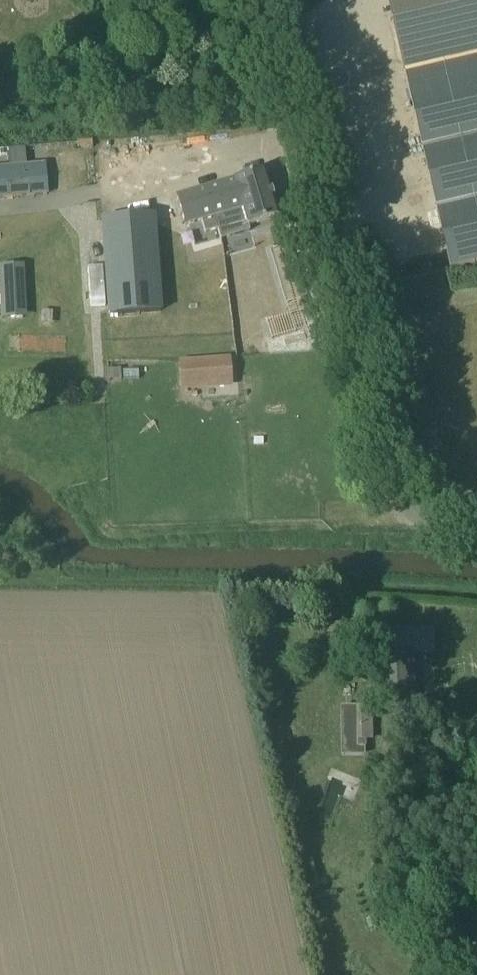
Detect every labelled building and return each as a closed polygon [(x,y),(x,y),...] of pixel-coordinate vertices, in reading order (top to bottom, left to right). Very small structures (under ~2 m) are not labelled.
[(405,70),(476,53),(476,0),(389,0),(405,70)] [(406,73),(412,101),(451,269),(476,263),(476,56),(406,73)] [(26,202),(66,202),(66,162),(26,162),(26,202)] [(247,226),(279,216),(265,170),(234,179),(234,180),(177,197),(185,225),(201,220),(205,233),(246,221),(247,226)] [(108,315),(160,311),(153,215),(101,218),(108,315)] [(5,267),(7,315),(23,315),(21,266),(5,267)] [(230,356),(178,360),(180,391),(232,387),(230,356)] [(382,635),(382,651),(383,707),(415,707),(414,651),(428,650),(427,634),(382,635)] [(351,706),(351,750),(367,750),(367,739),(374,739),(374,706),(351,706)]
